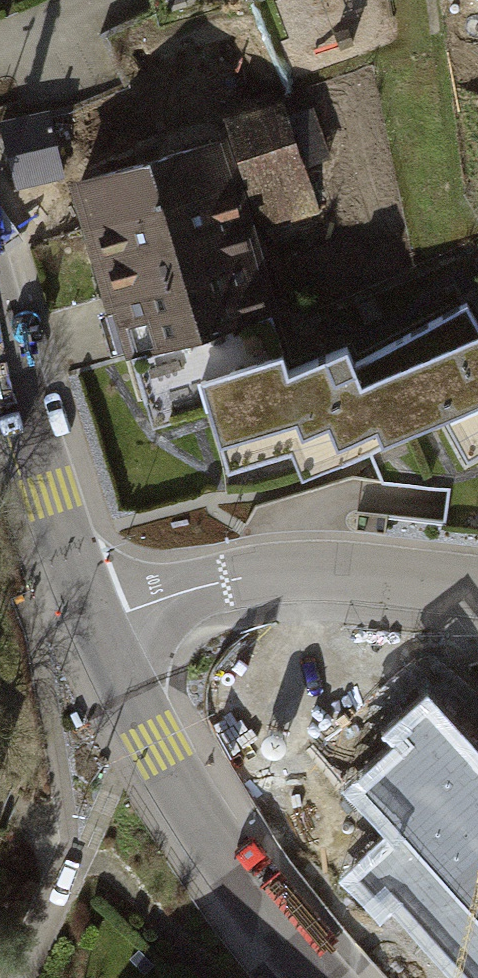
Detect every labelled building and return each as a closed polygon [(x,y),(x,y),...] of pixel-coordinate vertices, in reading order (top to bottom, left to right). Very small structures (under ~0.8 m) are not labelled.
[(230,139),(261,233),(323,212),(284,99),(223,119),(230,139)] [(0,125),(0,126),(16,190),(65,178),(49,113),(0,125)] [(230,139),(72,188),(112,314),(118,312),(133,360),(285,313),(261,233),(230,139)] [(284,359),(204,383),(229,470),(294,452),(304,481),(450,420),(470,459),(477,454),(477,326),(466,304),(356,367),(348,352),(322,365),(290,379),(284,359)] [(397,832),(340,881),(374,920),(394,902),(460,977),(477,977),(477,761),(427,703),(390,735),(404,750),(388,763),(359,789),(397,832)]
